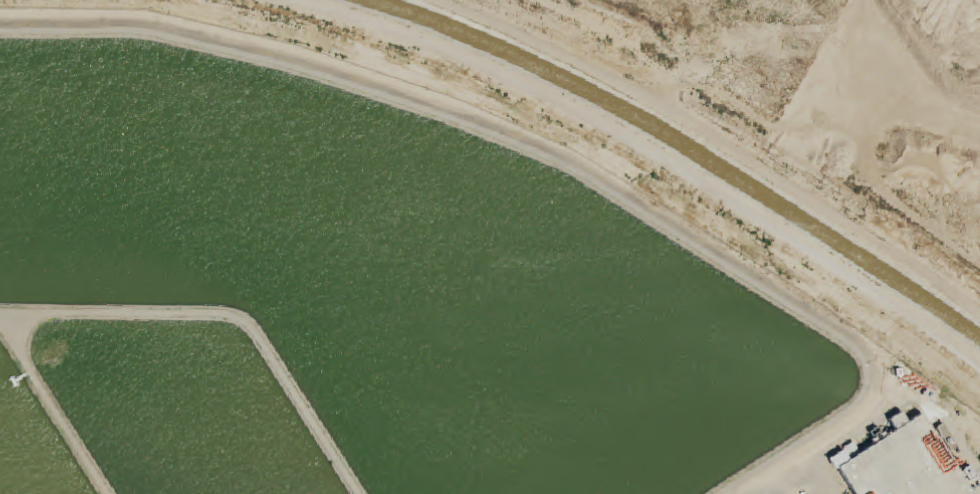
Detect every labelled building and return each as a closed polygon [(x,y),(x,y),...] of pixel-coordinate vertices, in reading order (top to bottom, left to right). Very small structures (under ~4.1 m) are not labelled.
[(925,413),(908,423),(903,413),(890,421),(895,430),(858,452),(853,445),(846,449),(852,460),(839,467),(855,493),(972,493),(925,413)]
